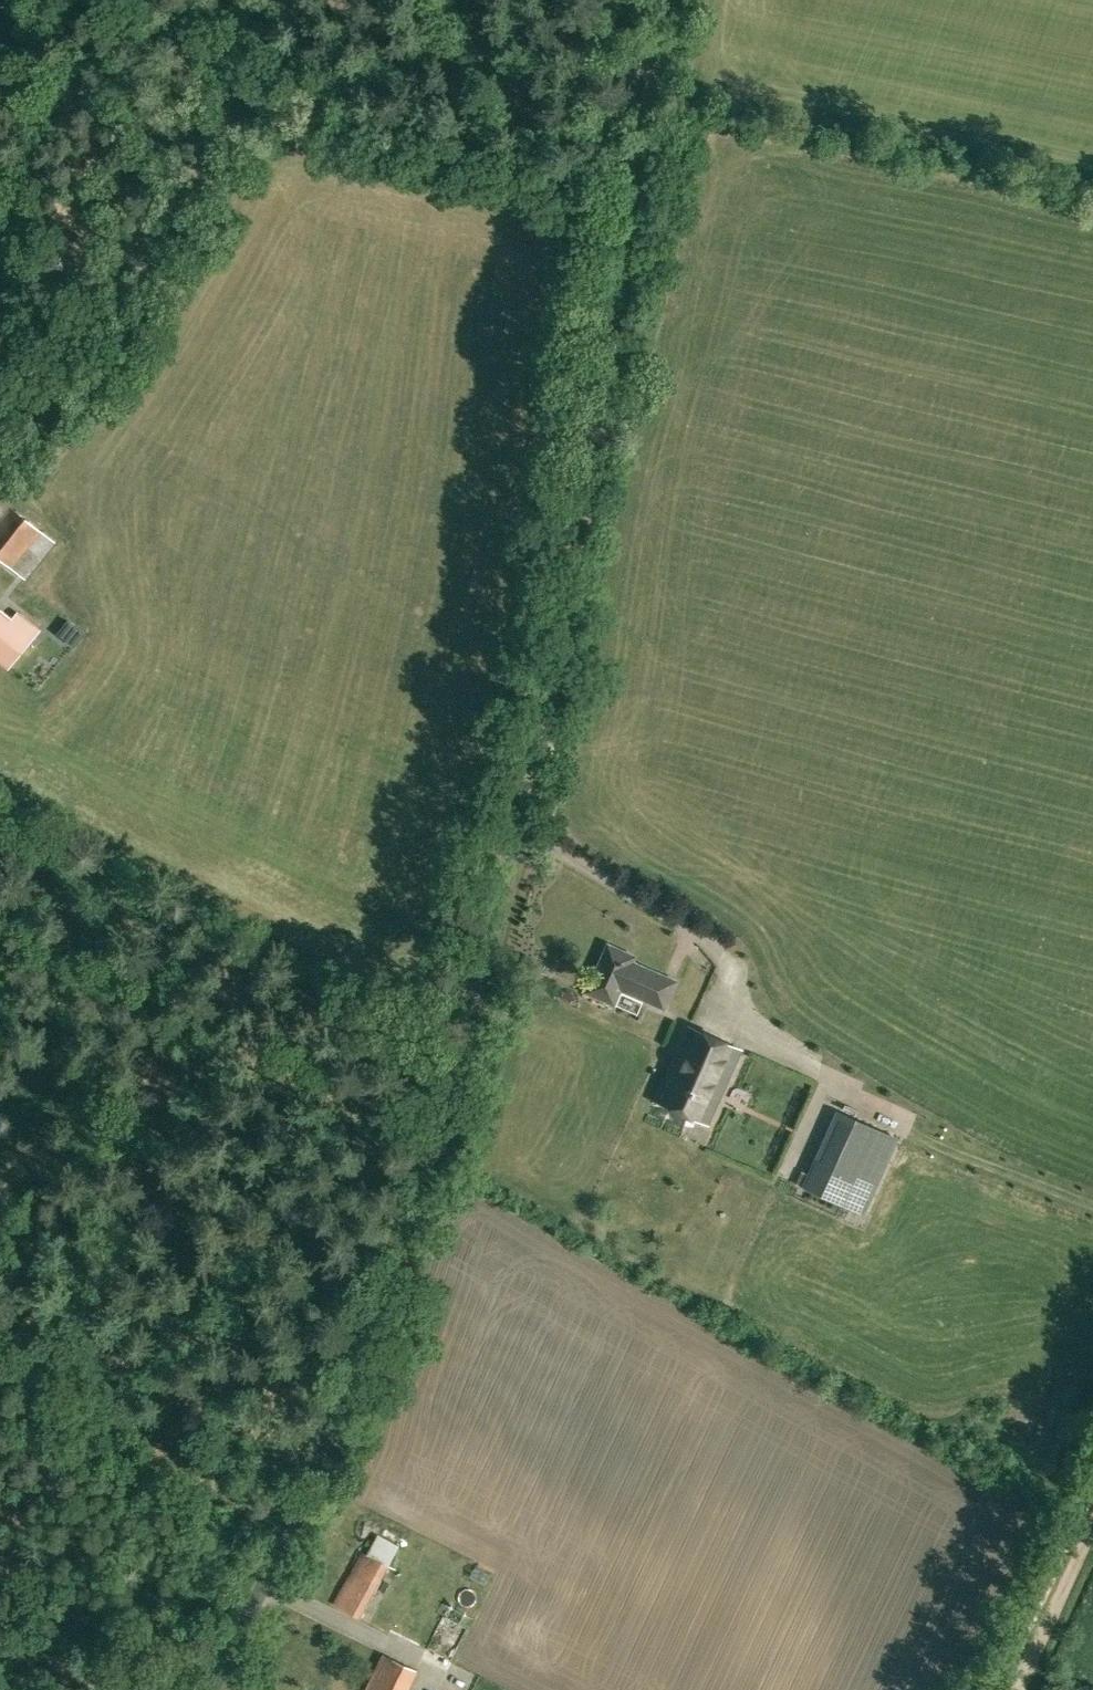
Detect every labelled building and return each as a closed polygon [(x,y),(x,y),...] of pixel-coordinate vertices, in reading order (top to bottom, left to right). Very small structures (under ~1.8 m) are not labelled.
[(56,541),(0,497),(0,558),(27,579),(56,541)] [(41,628),(19,611),(12,620),(0,610),(0,659),(10,667),(41,628)] [(664,1008),(676,981),(626,959),(629,953),(608,944),(587,992),(607,1001),(612,990),(619,993),(621,989),(664,1008)] [(741,1049),(690,1026),(657,1100),(708,1123),(741,1049)] [(809,1174),(804,1186),(865,1214),(898,1139),(873,1127),(867,1141),(871,1142),(854,1179),(815,1162),(809,1174)] [(803,1172),(798,1184),(803,1186),(804,1186),(809,1174),(803,1172)] [(366,1553),(356,1570),(337,1604),(361,1618),(389,1566),(366,1553)] [(437,1649),(461,1659),(475,1629),(451,1619),(437,1649)] [(366,1689),(408,1689),(418,1670),(383,1653),(366,1689)]
